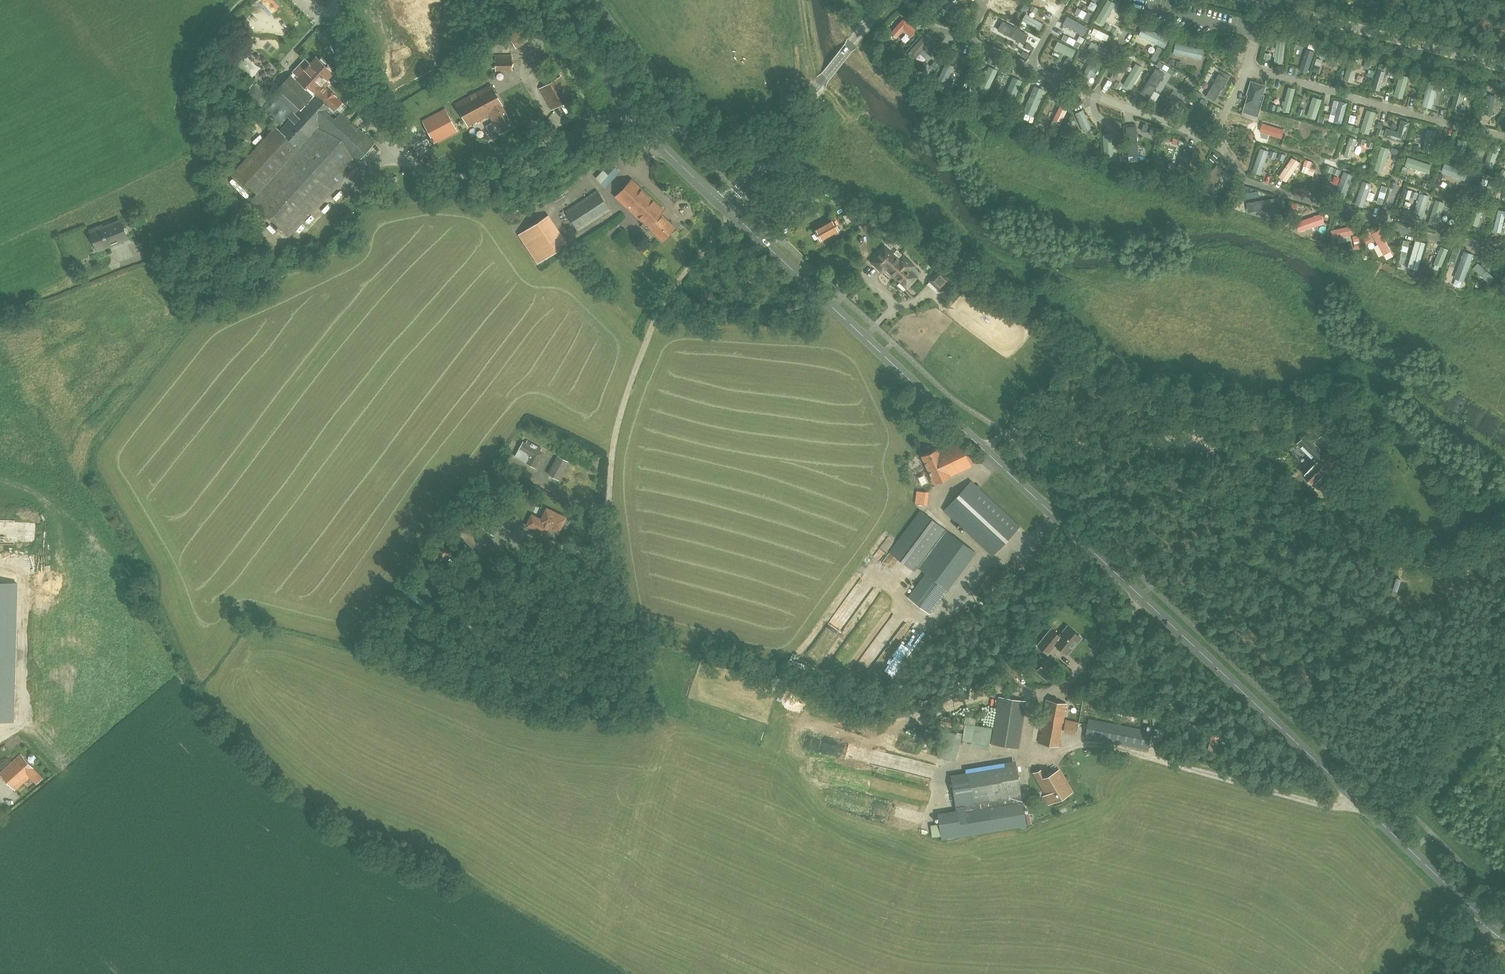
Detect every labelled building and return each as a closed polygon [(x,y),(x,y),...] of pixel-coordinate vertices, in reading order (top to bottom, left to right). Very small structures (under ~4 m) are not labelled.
[(273,14),(286,5),(283,0),(265,0),(264,0),(273,14)] [(928,6),(933,13),(952,0),(936,0),(928,6)] [(1113,0),(1110,0),(1099,14),(1106,20),(1119,4),(1113,0)] [(1007,20),(986,12),(983,19),(1004,27),(1007,20)] [(902,18),(889,32),(896,38),(903,29),(910,35),(915,29),(902,18)] [(1169,38),(1142,26),(1137,36),(1164,48),(1169,38)] [(517,40),(520,45),(533,39),(530,34),(517,40)] [(921,36),(905,54),(912,60),(921,49),(930,57),(936,50),(921,36)] [(1108,50),(1090,41),(1086,49),(1105,57),(1108,50)] [(1203,49),(1174,42),(1172,53),(1201,59),(1203,49)] [(1072,54),(1051,43),(1048,50),(1051,51),(1048,57),(1063,64),(1066,59),(1069,60),(1072,54)] [(1307,47),(1300,45),(1293,66),(1301,68),(1307,47)] [(968,50),(958,71),(964,74),(974,53),(968,50)] [(512,69),(512,55),(495,55),(496,70),(512,69)] [(317,57),(310,64),(305,69),(322,84),(317,89),(319,91),(316,95),(318,97),(318,98),(321,100),(321,101),(324,103),(328,106),(324,110),(335,119),(341,112),(336,108),(342,101),(323,84),(334,72),(317,57)] [(1359,60),(1350,57),(1344,79),(1352,82),(1359,60)] [(310,64),(305,59),(278,88),(300,108),(280,130),(276,126),(234,171),(257,193),(251,200),(289,236),(374,143),(341,112),(335,119),(324,110),(328,106),(324,103),(321,101),(321,100),(318,98),(318,97),(316,95),(319,91),(317,89),(322,84),(305,69),(310,64)] [(948,59),(939,78),(948,82),(957,63),(948,59)] [(1143,68),(1135,63),(1122,84),(1130,89),(1143,68)] [(997,70),(989,66),(978,90),(986,94),(997,70)] [(1385,72),(1378,70),(1372,88),(1379,90),(1385,72)] [(1012,101),(1025,79),(1017,74),(1004,97),(1012,101)] [(1409,77),(1400,74),(1394,96),(1403,99),(1409,77)] [(570,100),(562,86),(565,85),(561,77),(540,88),(551,109),(570,100)] [(1439,81),(1429,78),(1422,105),(1432,108),(1439,81)] [(1251,81),(1244,104),(1245,104),(1243,112),(1258,117),(1260,109),(1262,109),(1266,94),(1263,93),(1266,85),(1251,81)] [(1219,92),(1200,82),(1196,90),(1215,100),(1219,92)] [(1037,83),(1025,109),(1036,114),(1048,87),(1037,83)] [(498,134),(513,126),(491,84),(455,103),(468,126),(489,115),(498,134)] [(1466,86),(1457,84),(1451,109),(1459,111),(1466,86)] [(1296,89),(1288,86),(1281,109),(1289,112),(1296,89)] [(1165,104),(1144,91),(1140,97),(1162,110),(1165,104)] [(1488,93),(1486,107),(1485,113),(1493,114),(1495,94),(1488,93)] [(1065,122),(1074,99),(1065,95),(1055,119),(1065,122)] [(1321,99),(1313,96),(1306,116),(1315,118),(1321,99)] [(1347,102),(1340,101),(1335,120),(1342,122),(1347,102)] [(1209,119),(1187,106),(1183,114),(1205,127),(1209,119)] [(1085,128),(1094,124),(1086,107),(1077,111),(1085,128)] [(457,132),(445,108),(422,120),(435,143),(457,132)] [(1375,112),(1367,109),(1361,131),(1369,133),(1375,112)] [(1409,122),(1401,120),(1398,131),(1387,129),(1385,137),(1404,142),(1409,122)] [(1436,131),(1427,129),(1422,151),(1431,153),(1436,131)] [(1350,148),(1358,151),(1362,137),(1354,134),(1350,148)] [(1467,141),(1458,139),(1454,159),(1462,161),(1467,141)] [(1500,147),(1491,143),(1483,165),(1492,168),(1500,147)] [(1269,151),(1260,148),(1252,172),(1261,175),(1269,151)] [(1432,164),(1408,156),(1405,166),(1429,174),(1432,164)] [(1300,163),(1294,157),(1278,175),(1285,181),(1300,163)] [(606,187),(620,172),(610,162),(595,178),(606,187)] [(1468,171),(1444,163),(1441,172),(1465,180),(1468,171)] [(1354,175),(1344,171),(1335,194),(1345,198),(1354,175)] [(396,176),(383,178),(385,192),(398,190),(396,176)] [(663,240),(675,227),(661,214),(664,210),(631,179),(616,196),(663,240)] [(1372,183),(1363,180),(1354,203),(1363,207),(1372,183)] [(1504,190),(1504,186),(1491,180),(1488,187),(1504,193),(1504,190)] [(610,210),(597,190),(565,211),(578,231),(610,210)] [(801,207),(786,193),(781,199),(796,212),(801,207)] [(1429,196),(1420,193),(1410,221),(1420,224),(1429,196)] [(1444,202),(1435,199),(1428,224),(1437,226),(1444,202)] [(1485,204),(1476,201),(1469,224),(1477,226),(1485,204)] [(1498,209),(1493,230),(1501,232),(1504,214),(1504,211),(1498,209)] [(1303,229),(1328,221),(1325,212),(1300,220),(1303,229)] [(567,244),(548,215),(519,235),(538,264),(567,244)] [(820,240),(839,230),(833,219),(815,230),(820,240)] [(109,245),(128,238),(121,220),(102,227),(101,225),(90,229),(96,245),(107,241),(109,245)] [(1353,234),(1351,226),(1330,230),(1332,239),(1353,234)] [(1383,226),(1375,230),(1387,252),(1394,248),(1383,226)] [(1361,233),(1355,235),(1359,247),(1366,245),(1361,233)] [(1449,249),(1442,246),(1434,263),(1441,266),(1449,249)] [(907,288),(917,277),(910,270),(914,265),(903,255),(899,260),(885,247),(871,261),(883,272),(886,268),(907,288)] [(1458,277),(1470,279),(1476,251),(1464,248),(1458,277)] [(1494,277),(1479,263),(1474,269),(1489,282),(1494,277)] [(950,279),(939,269),(929,280),(940,289),(950,279)] [(1315,484),(1337,461),(1329,452),(1333,447),(1322,436),(1315,442),(1307,433),(1298,442),(1316,461),(1304,474),(1315,484)] [(937,449),(922,456),(936,483),(971,466),(958,439),(937,450),(937,449)] [(535,448),(525,443),(521,449),(533,456),(529,463),(537,468),(544,453),(541,452),(543,449),(537,445),(535,448)] [(561,459),(558,463),(565,468),(568,463),(561,459)] [(993,555),(1020,526),(971,480),(944,510),(993,555)] [(487,530),(502,511),(488,499),(473,518),(487,530)] [(532,516),(532,515),(527,525),(546,533),(549,527),(559,532),(566,517),(547,508),(540,521),(532,517),(532,516)] [(905,564),(936,522),(920,510),(889,552),(905,564)] [(925,609),(943,587),(948,590),(976,552),(946,530),(917,568),(925,574),(907,597),(925,609)] [(886,551),(896,537),(891,534),(881,548),(886,551)] [(15,586),(0,585),(0,723),(12,724),(15,586)] [(1118,610),(1121,606),(1115,602),(1112,605),(1118,610)] [(1067,654),(1081,637),(1067,626),(1059,636),(1051,629),(1038,645),(1048,653),(1055,644),(1067,654)] [(1054,672),(1043,663),(1037,671),(1047,679),(1054,672)] [(993,745),(1000,746),(1000,747),(1019,750),(1026,704),(1000,699),(993,745)] [(1059,747),(1067,704),(1046,699),(1038,742),(1059,747)] [(1067,730),(1079,731),(1080,718),(1068,717),(1067,730)] [(1151,732),(1088,719),(1085,737),(1147,749),(1151,732)] [(993,728),(965,723),(962,740),(972,742),(972,747),(989,750),(990,745),(992,729),(993,728)] [(955,760),(962,733),(952,731),(940,728),(933,755),(945,758),(955,760)] [(11,741),(6,744),(9,749),(14,746),(11,741)] [(42,778),(21,754),(0,773),(15,790),(30,776),(36,783),(42,778)] [(942,838),(1026,825),(1017,764),(966,772),(971,803),(960,805),(961,810),(938,813),(942,838)] [(1048,805),(1072,792),(1067,784),(1059,770),(1045,777),(1041,769),(1033,773),(1046,795),(1043,796),(1048,805)]
